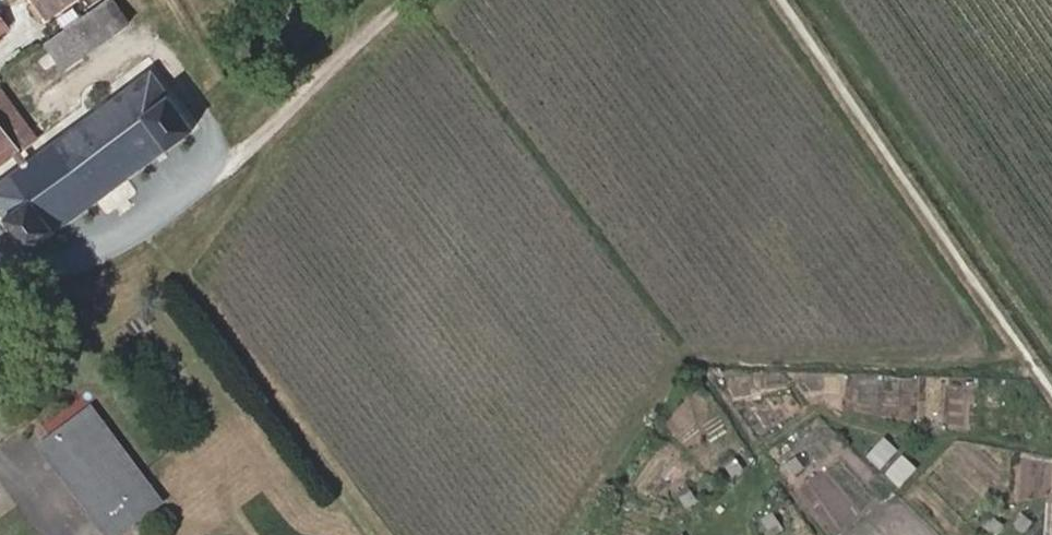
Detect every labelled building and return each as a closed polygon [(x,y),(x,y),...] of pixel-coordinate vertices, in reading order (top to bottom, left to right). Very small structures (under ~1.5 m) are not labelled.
[(37,0),(33,3),(47,20),(74,0),(37,0)] [(47,47),(64,70),(129,24),(112,0),(110,0),(47,47)] [(0,19),(0,35),(8,29),(4,24),(0,19)] [(29,161),(22,167),(0,183),(0,213),(29,252),(194,130),(153,71),(29,161)] [(21,151),(38,138),(2,90),(0,91),(0,166),(14,156),(21,151)] [(29,161),(21,151),(14,156),(22,167),(29,161)] [(91,414),(159,506),(164,504),(97,410),(91,414)] [(106,534),(121,534),(159,506),(91,414),(43,449),(106,534)] [(43,449),(39,455),(96,534),(106,534),(43,449)] [(745,472),(737,460),(725,469),(733,480),(745,472)] [(804,469),(796,460),(786,467),(793,477),(804,469)] [(698,503),(690,492),(680,500),(687,511),(698,503)] [(780,525),(772,514),(760,523),(768,533),(780,525)] [(1033,525),(1023,517),(1015,526),(1024,534),(1033,525)] [(994,519),(985,529),(993,534),(997,534),(1004,527),(994,519)]
